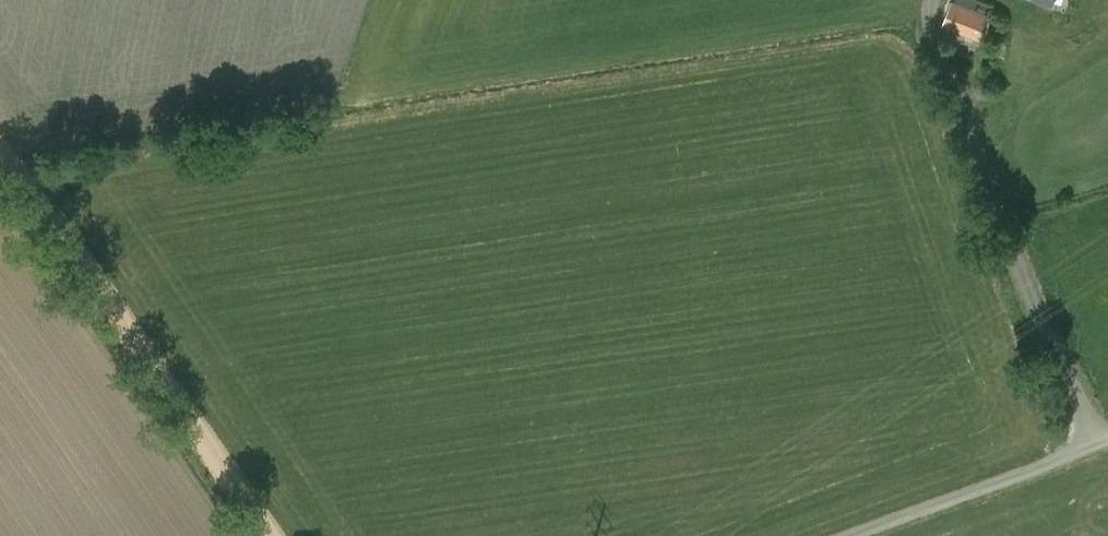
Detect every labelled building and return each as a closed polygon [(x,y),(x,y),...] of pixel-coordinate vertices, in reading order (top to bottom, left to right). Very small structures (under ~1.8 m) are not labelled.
[(983,40),(991,17),(953,3),(944,25),(983,40)]
